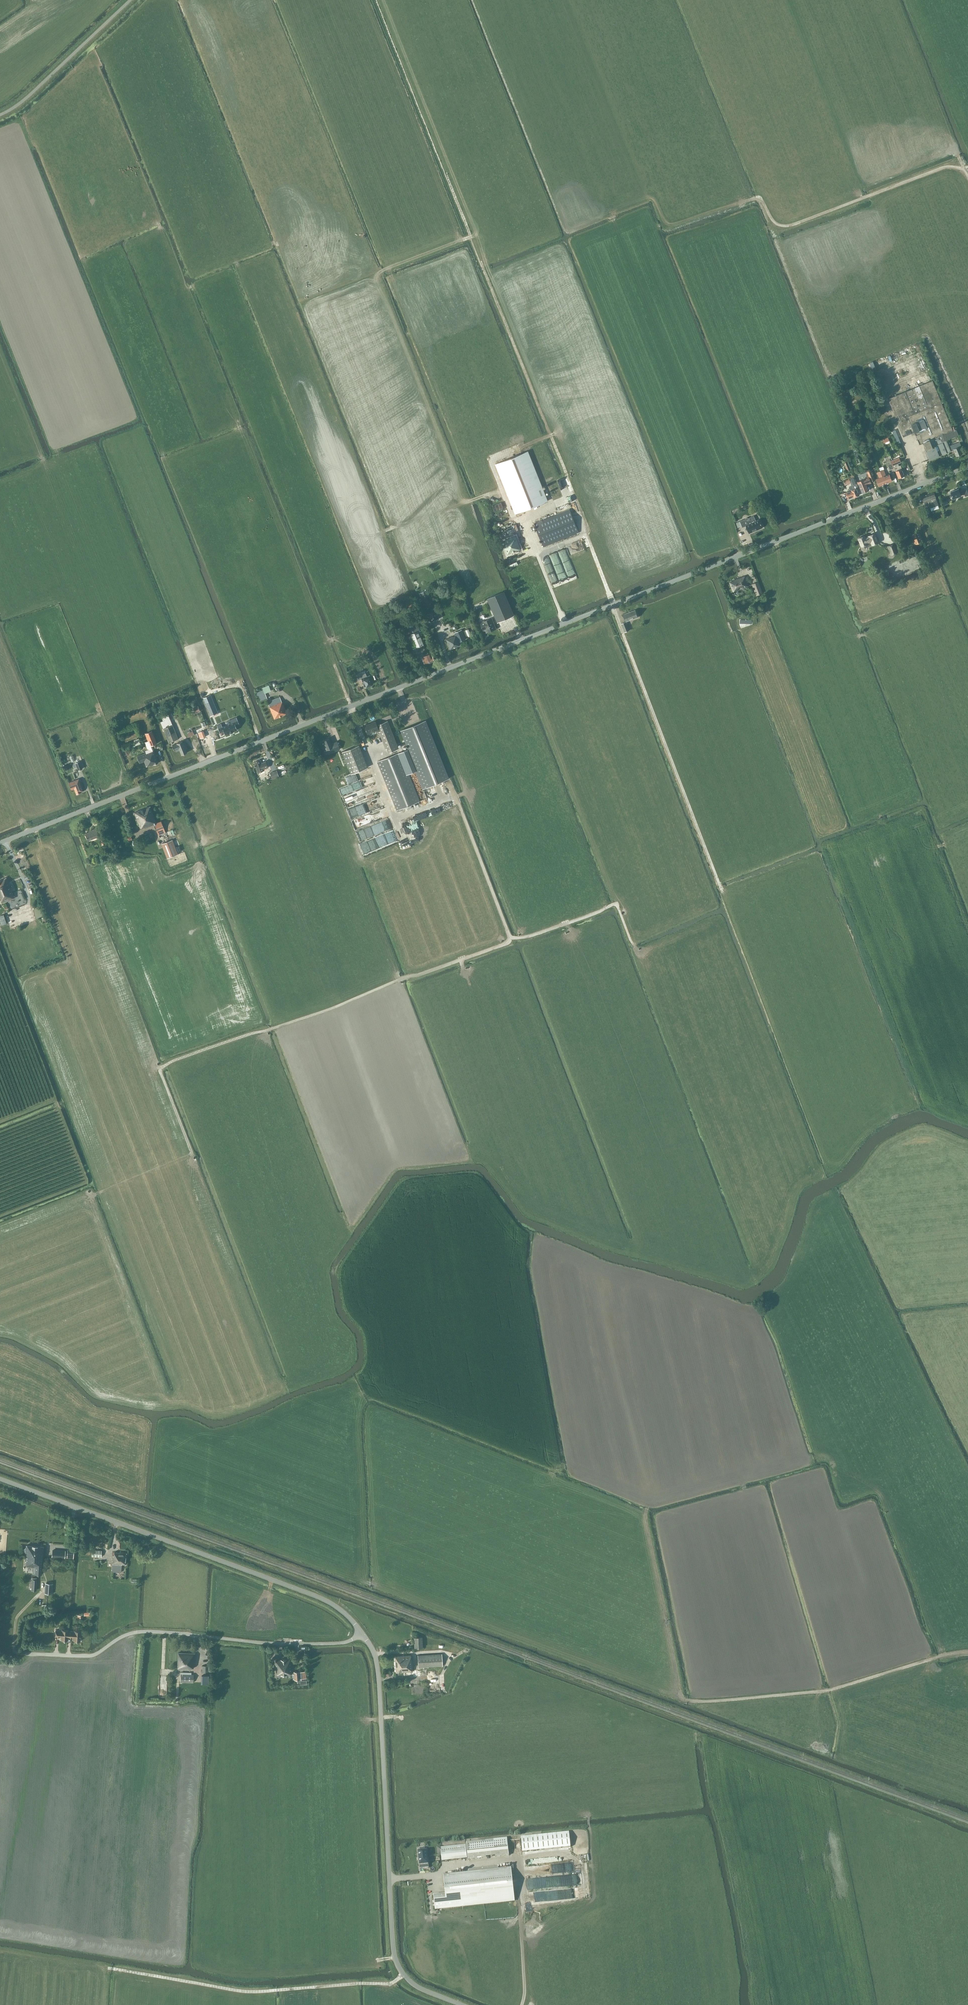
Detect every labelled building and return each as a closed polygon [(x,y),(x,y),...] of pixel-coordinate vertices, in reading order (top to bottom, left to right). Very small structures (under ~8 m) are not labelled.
[(956,456),(962,454),(960,447),(961,446),(960,442),(949,446),(947,440),(959,435),(956,429),(953,430),(932,381),(888,399),(903,437),(915,432),(920,444),(923,443),(926,450),(930,459),(946,453),(951,451),(950,450),(953,449),(956,456)] [(895,430),(892,431),(899,447),(902,446),(895,430)] [(497,464),(496,464),(497,465),(516,513),(548,501),(541,482),(540,483),(527,451),(497,464)] [(885,458),(886,460),(885,460),(889,470),(894,468),(896,471),(898,479),(905,476),(902,468),(902,469),(901,465),(899,466),(898,464),(901,463),(899,458),(891,461),(890,460),(889,456),(885,458)] [(880,471),(885,483),(892,480),(889,474),(886,475),(884,469),(880,471)] [(871,481),(875,480),(871,470),(867,471),(871,481)] [(879,478),(876,479),(879,486),(885,483),(880,471),(877,472),(879,478)] [(862,493),(869,490),(866,485),(871,483),(871,481),(867,472),(863,473),(865,479),(862,480),(858,482),(862,493)] [(558,486),(561,485),(558,477),(551,479),(553,486),(557,485),(558,486)] [(853,498),(860,495),(857,488),(858,486),(854,477),(849,479),(851,483),(851,487),(849,487),(850,490),(845,492),(848,499),(853,497),(853,498)] [(951,492),(953,498),(961,495),(964,494),(965,496),(967,495),(967,493),(966,489),(960,492),(958,489),(951,492)] [(937,500),(934,493),(922,497),(924,502),(925,506),(929,505),(930,508),(938,505),(937,500)] [(501,509),(499,503),(490,506),(493,512),(501,509)] [(534,523),(543,547),(579,533),(570,509),(534,523)] [(746,518),(740,521),(742,526),(743,527),(746,525),(749,531),(749,533),(753,532),(763,527),(759,519),(756,521),(754,516),(748,518),(747,517),(746,518)] [(915,544),(923,541),(919,531),(911,534),(915,544)] [(879,543),(875,533),(869,536),(865,538),(865,536),(859,538),(862,547),(864,546),(865,548),(879,543)] [(516,536),(503,541),(508,554),(521,549),(516,536)] [(895,543),(890,545),(888,546),(891,555),(898,552),(895,543)] [(734,591),(748,586),(744,577),(730,582),(734,591)] [(759,582),(754,584),(758,595),(763,593),(762,590),(759,582)] [(439,619),(428,590),(419,593),(430,622),(439,619)] [(504,591),(487,598),(498,623),(515,616),(504,591)] [(626,622),(638,617),(635,609),(623,614),(626,622),(621,624),(625,632),(630,630),(626,622)] [(492,618),(480,622),(484,630),(486,629),(487,633),(496,629),(492,618)] [(461,630),(454,633),(455,636),(452,637),(446,639),(450,650),(460,646),(459,642),(466,640),(461,630)] [(411,635),(408,636),(409,639),(410,639),(411,642),(413,641),(414,644),(416,648),(418,647),(424,645),(418,631),(416,632),(410,634),(411,635)] [(425,665),(434,661),(432,655),(431,653),(421,656),(422,659),(425,665)] [(360,673),(359,673),(361,679),(365,687),(373,684),(370,675),(367,676),(365,673),(361,675),(360,673)] [(263,690),(256,692),(257,696),(259,701),(267,698),(265,693),(264,689),(263,690)] [(213,713),(217,711),(211,695),(203,698),(211,717),(214,716),(213,713)] [(274,719),(287,714),(284,705),(283,705),(280,697),(267,702),(274,719)] [(226,708),(234,705),(232,698),(224,701),(226,708)] [(233,722),(228,724),(222,727),(221,724),(217,725),(220,733),(224,731),(225,735),(230,733),(233,732),(233,731),(237,730),(236,726),(239,725),(236,717),(232,719),(233,722)] [(163,721),(160,722),(163,728),(169,743),(178,739),(172,725),(170,718),(163,721)] [(379,728),(378,729),(375,721),(364,726),(367,734),(375,731),(376,733),(379,732),(387,753),(399,749),(388,721),(378,725),(379,728)] [(426,721),(401,731),(408,749),(407,750),(421,782),(422,785),(423,789),(449,778),(438,751),(426,721)] [(209,728),(198,732),(203,747),(213,743),(212,738),(207,740),(206,737),(213,735),(212,730),(210,731),(209,728)] [(152,731),(145,734),(150,747),(157,744),(152,731)] [(323,742),(321,742),(324,751),(326,750),(329,749),(331,753),(340,749),(337,742),(332,744),(330,738),(323,741),(323,742)] [(132,749),(141,746),(139,739),(134,740),(135,743),(130,745),(132,749)] [(183,742),(182,741),(177,743),(177,744),(172,745),(174,751),(179,749),(181,755),(187,753),(186,749),(187,748),(188,749),(185,741),(183,742)] [(359,745),(342,752),(351,774),(368,768),(359,745)] [(137,756),(138,758),(140,763),(144,761),(146,766),(150,765),(150,766),(154,764),(154,765),(158,763),(153,750),(138,756),(137,756)] [(407,750),(400,752),(420,801),(427,798),(425,795),(422,785),(421,782),(407,750)] [(397,810),(420,801),(400,752),(377,762),(397,810)] [(262,763),(260,759),(254,762),(258,773),(259,774),(263,773),(262,771),(264,770),(264,769),(268,768),(265,761),(262,763)] [(272,779),(279,777),(277,771),(270,773),(272,779)] [(348,783),(356,780),(354,775),(346,777),(348,783)] [(80,792),(83,791),(82,787),(83,786),(80,779),(79,780),(79,779),(69,783),(72,789),(74,788),(76,794),(77,794),(78,794),(80,793),(80,792)] [(359,783),(340,788),(342,794),(360,789),(359,783)] [(343,797),(345,802),(357,796),(356,793),(353,794),(352,793),(343,797)] [(380,797),(346,808),(349,818),(383,806),(380,797)] [(150,806),(134,812),(141,828),(145,827),(145,828),(154,824),(158,835),(166,832),(161,821),(157,823),(150,806)] [(89,832),(85,834),(88,841),(100,836),(96,828),(89,831),(89,832)] [(162,845),(167,859),(178,854),(172,840),(162,845)] [(0,880),(0,900),(2,904),(8,901),(9,902),(12,901),(11,900),(15,898),(6,878),(0,880)] [(39,907),(33,909),(36,918),(45,915),(42,906),(39,907)] [(8,922),(11,928),(23,924),(21,918),(8,922)] [(42,1574),(43,1557),(44,1547),(44,1546),(27,1545),(27,1546),(26,1561),(27,1561),(26,1566),(36,1567),(35,1574),(33,1574),(42,1574)] [(126,1565),(127,1553),(115,1552),(115,1556),(114,1555),(112,1572),(121,1572),(122,1564),(126,1565)] [(61,1637),(61,1640),(68,1640),(68,1637),(68,1631),(68,1630),(62,1630),(56,1630),(55,1636),(61,1637)] [(68,1637),(74,1637),(74,1640),(80,1641),(81,1631),(74,1630),(74,1631),(68,1631),(68,1637)] [(415,1648),(423,1648),(422,1636),(414,1637),(415,1648)] [(178,1667),(192,1668),(193,1668),(193,1664),(195,1664),(195,1653),(179,1653),(178,1667)] [(442,1654),(418,1655),(419,1667),(443,1666),(442,1654)] [(411,1655),(395,1656),(396,1672),(409,1671),(412,1671),(412,1659),(411,1659),(411,1655)] [(279,1660),(276,1661),(277,1675),(292,1674),(291,1659),(279,1660)] [(203,1666),(203,1674),(208,1674),(211,1674),(212,1674),(212,1666),(203,1666)] [(302,1671),(294,1672),(294,1679),(302,1679),(302,1680),(300,1680),(300,1684),(307,1684),(306,1678),(306,1671),(302,1671)] [(455,1679),(455,1678),(455,1676),(454,1675),(452,1674),(451,1673),(450,1673),(448,1673),(446,1674),(446,1675),(445,1676),(445,1678),(445,1680),(446,1681),(447,1683),(449,1683),(450,1683),(451,1683),(452,1683),(454,1682),(454,1681),(455,1680),(455,1679)] [(193,1674),(181,1674),(181,1682),(193,1682),(193,1674)] [(466,1845),(441,1848),(441,1849),(442,1862),(467,1859),(466,1845)] [(420,1866),(424,1865),(424,1868),(429,1868),(427,1851),(425,1851),(425,1848),(420,1849),(420,1852),(418,1852),(419,1857),(419,1858),(419,1860),(420,1866)] [(446,1894),(434,1895),(435,1909),(437,1909),(440,1909),(497,1902),(515,1901),(511,1869),(498,1870),(498,1866),(468,1869),(469,1873),(444,1876),(446,1894)]
